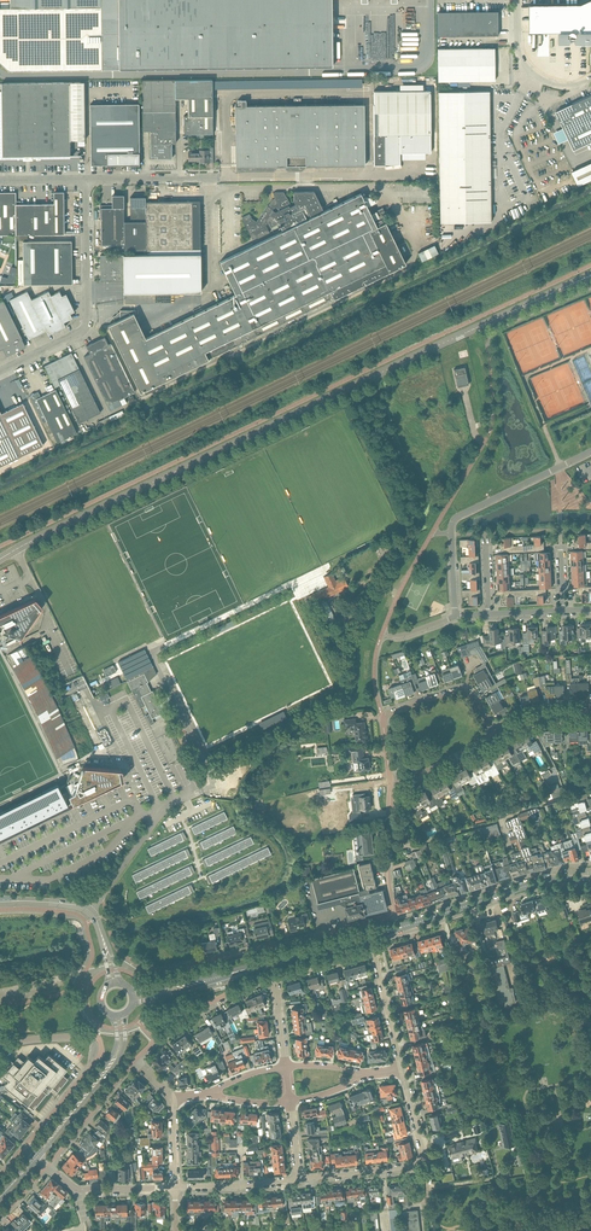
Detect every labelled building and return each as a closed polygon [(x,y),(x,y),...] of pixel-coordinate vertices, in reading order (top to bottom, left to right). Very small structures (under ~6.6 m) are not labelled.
[(10,2),(1,2),(1,7),(0,7),(0,62),(8,70),(101,69),(332,66),(332,30),(332,19),(332,1),(332,0),(10,0),(10,2)] [(529,4),(530,29),(530,32),(560,32),(560,41),(590,41),(590,0),(589,0),(582,4),(529,4)] [(498,11),(437,12),(437,36),(485,35),(498,35),(498,36),(499,36),(499,32),(498,32),(498,11)] [(438,81),(494,81),(495,81),(494,48),(438,49),(438,81)] [(566,76),(576,76),(576,67),(566,67),(566,76)] [(362,78),(218,80),(218,85),(218,88),(295,87),(295,91),(318,91),(318,87),(362,87),(362,78)] [(188,97),(188,113),(184,113),(184,116),(184,132),(187,134),(213,134),(213,97),(212,79),(175,80),(175,98),(188,97)] [(175,80),(142,80),(143,131),(150,131),(150,143),(150,156),(157,156),(157,158),(172,158),(172,143),(176,143),(175,80)] [(70,155),(70,140),(85,140),(84,82),(1,83),(2,156),(73,155),(70,155)] [(411,90),(374,91),(374,164),(385,164),(400,163),(400,153),(431,152),(431,134),(430,90),(421,90),(414,90),(413,90),(411,90)] [(438,92),(439,181),(440,222),(491,222),(490,182),(489,91),(438,92)] [(574,103),(577,110),(590,140),(590,95),(574,103)] [(306,105),(259,105),(246,106),(246,100),(237,100),(238,106),(236,106),(236,125),(236,131),(233,131),(233,136),(236,136),(236,167),(306,166),(366,165),(365,104),(306,105)] [(556,112),(563,128),(568,139),(574,150),(590,142),(590,140),(577,110),(574,103),(556,112)] [(91,165),(139,164),(139,104),(90,104),(91,165)] [(213,162),(213,147),(209,147),(209,150),(200,150),(200,152),(189,152),(189,160),(200,160),(200,162),(202,162),(202,163),(203,164),(207,164),(207,163),(207,162),(213,162)] [(583,167),(572,172),(578,186),(590,181),(583,167)] [(294,201),(295,204),(296,205),(291,208),(291,207),(284,192),(275,192),(273,193),(276,200),(274,201),(273,203),(272,203),(270,205),(271,205),(270,207),(267,205),(256,222),(252,218),(249,214),(242,217),(252,239),(257,237),(258,238),(269,232),(265,225),(268,223),(271,227),(277,224),(278,227),(280,226),(282,231),(335,206),(333,202),(322,208),(314,191),(294,192),(294,201)] [(64,234),(64,231),(64,225),(64,192),(54,192),(54,203),(21,204),(21,201),(16,201),(16,192),(0,192),(0,235),(64,234)] [(121,313),(113,317),(115,322),(108,325),(140,392),(144,390),(146,394),(163,386),(161,382),(224,351),(406,264),(386,222),(383,223),(381,219),(375,222),(361,193),(335,206),(282,231),(220,261),(236,294),(146,338),(134,314),(136,313),(136,310),(121,310),(121,313)] [(124,244),(124,221),(124,195),(112,195),(112,205),(100,205),(100,214),(101,214),(101,244),(107,244),(107,247),(113,247),(113,244),(124,244)] [(145,197),(130,197),(130,221),(124,221),(124,244),(124,250),(146,250),(145,201),(145,197)] [(200,249),(200,201),(145,201),(146,250),(200,249)] [(387,216),(383,207),(375,211),(379,220),(387,216)] [(71,241),(70,241),(23,242),(23,284),(72,284),(71,241)] [(434,245),(418,253),(422,261),(438,253),(434,245)] [(146,256),(124,256),(100,256),(101,270),(101,277),(101,281),(124,281),(124,293),(201,292),(200,249),(146,250),(146,256)] [(0,283),(14,283),(17,273),(17,268),(11,267),(8,278),(2,277),(0,283)] [(9,299),(10,300),(29,339),(46,330),(48,335),(66,326),(64,322),(72,318),(70,313),(75,311),(66,293),(62,295),(60,291),(51,295),(49,291),(31,299),(27,291),(9,299)] [(26,346),(22,339),(3,300),(0,302),(0,350),(2,349),(5,356),(26,346)] [(124,397),(135,392),(111,343),(108,345),(105,337),(86,345),(90,354),(84,356),(110,411),(126,403),(124,397)] [(71,353),(44,366),(55,387),(60,385),(79,423),(101,412),(71,353)] [(469,384),(465,367),(453,369),(458,387),(469,384)] [(38,391),(30,395),(43,423),(47,421),(56,441),(57,443),(60,441),(61,444),(74,438),(73,435),(77,433),(56,389),(41,397),(38,391)] [(22,456),(44,445),(23,403),(1,413),(0,410),(0,466),(22,456)] [(585,542),(585,534),(579,534),(579,541),(574,542),(575,549),(590,548),(590,542),(585,542)] [(535,545),(523,545),(523,551),(544,550),(544,543),(541,543),(541,536),(534,536),(535,545)] [(514,546),(513,537),(504,538),(504,545),(502,545),(502,552),(523,551),(523,545),(514,546)] [(469,546),(469,556),(476,556),(475,546),(478,546),(478,539),(460,540),(460,546),(469,546)] [(470,563),(470,573),(477,572),(476,563),(479,563),(479,556),(476,556),(469,556),(461,556),(461,563),(470,563)] [(471,579),(471,590),(477,589),(477,580),(480,580),(479,572),(477,572),(470,573),(461,573),(462,580),(471,579)] [(310,605),(336,593),(349,587),(345,579),(336,583),(332,573),(324,577),(329,587),(306,598),(310,605)] [(590,601),(590,594),(590,593),(590,586),(578,587),(579,594),(582,594),(582,601),(590,601)] [(477,589),(471,590),(462,590),(462,597),(469,596),(469,605),(478,604),(478,596),(481,596),(480,589),(477,589)] [(526,590),(526,596),(537,595),(537,604),(544,603),(543,596),(546,596),(546,589),(526,590)] [(526,590),(504,591),(504,598),(507,598),(507,605),(516,605),(516,596),(526,596),(526,590)] [(0,615),(0,630),(21,637),(39,610),(41,608),(42,606),(43,605),(40,602),(36,597),(33,599),(0,615)] [(331,627),(338,624),(327,601),(320,604),(330,624),(331,627)] [(237,623),(235,619),(213,629),(215,633),(237,623)] [(590,636),(590,624),(589,623),(587,623),(586,624),(581,624),(581,628),(577,628),(578,642),(584,641),(584,636),(586,636),(587,636),(590,636)] [(562,625),(563,630),(559,630),(560,644),(567,644),(566,638),(573,638),(573,634),(574,634),(573,625),(572,625),(571,624),(568,624),(568,625),(562,625)] [(505,635),(505,645),(515,645),(514,641),(519,641),(519,637),(520,637),(520,631),(519,631),(519,627),(517,627),(517,626),(512,626),(513,628),(509,628),(509,635),(505,635)] [(537,626),(534,627),(534,626),(530,626),(530,627),(528,627),(528,632),(523,632),(524,653),(530,653),(529,643),(534,643),(534,639),(537,638),(537,626)] [(557,632),(556,626),(547,626),(547,630),(542,630),(542,644),(549,644),(548,639),(556,638),(555,632),(557,632)] [(488,636),(484,636),(484,645),(493,645),(496,645),(496,642),(501,642),(501,639),(501,633),(499,633),(499,628),(497,628),(496,627),(493,628),(492,629),(490,629),(490,634),(490,636),(488,636)] [(478,640),(468,643),(469,648),(472,647),(474,647),(475,646),(480,646),(478,640)] [(468,643),(457,647),(459,652),(462,650),(466,649),(469,648),(468,643)] [(26,646),(9,655),(36,709),(61,764),(81,754),(56,700),(26,646)] [(475,646),(478,654),(479,657),(485,653),(481,646),(480,646),(475,646)] [(145,649),(118,662),(140,708),(145,705),(149,713),(146,715),(150,725),(154,723),(152,718),(155,717),(156,719),(163,716),(162,713),(163,712),(152,690),(151,691),(147,682),(148,682),(157,674),(145,649)] [(514,664),(516,675),(522,673),(520,662),(514,664)] [(450,667),(454,678),(462,675),(458,664),(450,667)] [(476,673),(474,675),(478,682),(485,679),(489,677),(491,675),(489,670),(486,672),(482,665),(476,668),(479,672),(476,673)] [(454,678),(450,667),(441,670),(443,674),(445,681),(454,678)] [(432,674),(426,676),(430,686),(438,683),(437,681),(437,678),(439,678),(437,673),(436,668),(431,670),(432,674)] [(412,674),(415,683),(419,682),(421,689),(430,686),(426,676),(418,679),(416,673),(412,674)] [(412,685),(415,683),(412,674),(408,675),(409,677),(401,680),(402,683),(406,695),(414,692),(412,685)] [(485,679),(478,682),(483,690),(487,688),(489,687),(491,690),(498,686),(507,681),(505,679),(505,678),(496,683),(494,679),(492,675),(489,677),(485,679)] [(173,693),(180,690),(174,676),(167,679),(173,693)] [(571,683),(570,683),(571,695),(580,694),(579,682),(579,679),(572,679),(572,683),(571,683)] [(546,684),(541,685),(542,694),(546,694),(546,697),(555,697),(555,685),(554,682),(546,682),(546,684)] [(588,682),(579,682),(580,694),(589,694),(588,683),(588,682)] [(402,683),(389,688),(391,695),(392,697),(396,695),(397,698),(406,695),(402,683)] [(564,685),(555,685),(555,697),(564,696),(564,685)] [(493,693),(486,697),(491,705),(499,700),(501,699),(504,697),(503,696),(500,690),(498,686),(491,690),(493,693)] [(537,688),(528,691),(529,694),(531,701),(540,699),(537,688)] [(531,701),(529,694),(520,696),(522,704),(531,701)] [(499,700),(491,705),(495,712),(500,710),(502,714),(508,710),(506,706),(504,707),(499,700)] [(259,724),(261,726),(262,729),(287,717),(284,712),(259,724)] [(354,730),(356,740),(367,739),(366,728),(365,728),(364,721),(356,722),(355,719),(344,720),(344,728),(350,727),(350,730),(354,730)] [(579,744),(587,744),(587,750),(590,750),(590,733),(589,733),(589,734),(588,734),(587,728),(578,729),(579,740),(579,744)] [(553,730),(554,741),(554,742),(563,741),(562,729),(553,730)] [(570,741),(579,740),(578,729),(569,729),(570,741)] [(544,735),(538,735),(545,747),(549,744),(549,742),(554,741),(553,730),(544,730),(544,735)] [(526,747),(529,752),(533,750),(535,753),(541,749),(536,741),(532,743),(528,734),(521,738),(526,747)] [(517,749),(514,751),(520,761),(527,757),(522,749),(526,747),(521,738),(513,742),(517,749)] [(509,756),(512,762),(514,764),(520,761),(514,751),(511,753),(507,745),(500,749),(505,758),(509,756)] [(362,747),(347,748),(348,753),(352,752),(354,762),(355,770),(359,770),(365,769),(365,770),(369,770),(370,768),(370,764),(369,764),(368,757),(363,758),(362,751),(362,747)] [(497,761),(494,762),(498,770),(505,766),(502,760),(505,758),(500,749),(493,753),(497,761)] [(487,757),(480,761),(487,773),(488,776),(492,774),(493,776),(500,772),(498,770),(494,762),(491,764),(487,757)] [(480,761),(472,765),(475,770),(476,772),(474,774),(478,781),(479,784),(485,780),(486,780),(484,778),(488,776),(487,773),(480,761)] [(75,791),(69,794),(73,803),(122,780),(124,779),(122,768),(119,768),(116,768),(100,767),(84,766),(75,791)] [(459,772),(464,781),(468,779),(471,785),(478,781),(474,774),(470,776),(466,768),(459,772)] [(541,774),(543,778),(551,774),(549,770),(541,774)] [(456,784),(453,785),(457,793),(464,789),(460,784),(464,781),(459,772),(452,776),(456,784)] [(446,780),(439,784),(446,796),(450,794),(452,799),(454,798),(459,795),(457,793),(453,785),(450,787),(446,780)] [(0,812),(0,839),(68,806),(58,784),(0,812)] [(439,784),(431,788),(435,795),(432,797),(437,804),(443,801),(442,798),(446,796),(439,784)] [(552,791),(551,791),(554,798),(561,795),(565,794),(563,787),(559,788),(552,791)] [(570,788),(564,790),(567,796),(572,794),(570,788)] [(425,791),(418,795),(423,804),(427,802),(431,808),(437,804),(432,797),(429,798),(425,791)] [(355,813),(350,814),(351,822),(362,821),(361,813),(360,809),(371,808),(369,796),(366,796),(365,792),(355,794),(353,794),(354,801),(356,801),(357,813),(355,813)] [(579,807),(570,809),(571,813),(573,818),(586,814),(585,810),(587,809),(587,807),(590,806),(588,799),(586,793),(580,795),(582,801),(578,802),(579,807)] [(553,798),(552,799),(553,802),(564,798),(565,803),(568,802),(567,798),(565,794),(561,795),(554,798),(553,798)] [(418,795),(411,799),(414,805),(415,806),(412,808),(417,818),(417,819),(421,817),(421,818),(422,819),(429,815),(426,810),(422,812),(419,807),(423,805),(425,808),(423,804),(418,795)] [(537,808),(528,811),(530,817),(531,819),(541,816),(538,809),(537,809),(537,808)] [(508,810),(497,814),(498,819),(506,816),(505,814),(508,813),(508,810)] [(519,816),(520,821),(521,820),(530,817),(528,810),(518,814),(519,816)] [(224,811),(217,814),(221,821),(227,818),(228,818),(224,811)] [(217,814),(211,818),(214,825),(221,821),(217,814)] [(586,814),(573,818),(575,824),(581,822),(583,830),(590,828),(589,824),(590,824),(589,817),(587,817),(586,814)] [(519,816),(511,818),(514,826),(515,830),(516,834),(528,871),(536,869),(531,852),(530,849),(529,845),(528,841),(521,820),(520,821),(519,816)] [(211,818),(204,821),(206,824),(209,823),(211,826),(214,825),(211,818)] [(511,818),(505,820),(508,828),(514,826),(511,818)] [(204,821),(201,822),(205,829),(211,826),(209,823),(206,824),(204,821)] [(201,822),(191,827),(195,834),(205,829),(201,822)] [(485,826),(480,828),(483,836),(499,831),(497,822),(485,825),(485,826)] [(233,826),(227,829),(230,836),(236,833),(237,833),(233,826)] [(483,836),(480,828),(480,827),(473,829),(476,838),(483,836)] [(587,843),(587,844),(590,842),(590,830),(590,828),(583,830),(577,831),(579,838),(585,836),(587,843)] [(227,829),(220,832),(224,839),(230,836),(227,829)] [(473,829),(462,833),(465,841),(476,838),(473,829)] [(180,832),(174,836),(177,843),(183,840),(184,840),(184,839),(180,832)] [(220,832),(210,837),(214,844),(224,839),(220,832)] [(363,854),(365,854),(374,853),(372,832),(362,833),(362,834),(357,834),(359,848),(357,848),(357,849),(359,849),(360,854),(360,855),(356,856),(356,860),(364,858),(363,854)] [(511,842),(516,841),(520,851),(515,853),(516,857),(520,873),(528,871),(516,834),(509,837),(511,842)] [(443,838),(447,854),(450,862),(449,863),(450,867),(454,879),(458,892),(470,888),(467,876),(460,878),(458,874),(457,874),(447,842),(456,840),(455,835),(443,838)] [(174,836),(167,839),(171,846),(177,843),(174,836)] [(250,836),(244,839),(247,846),(254,843),(251,836),(250,836)] [(210,837),(204,840),(206,843),(209,842),(210,845),(214,844),(210,837)] [(561,848),(565,860),(572,858),(573,859),(578,858),(576,850),(575,846),(576,845),(574,838),(562,841),(561,839),(558,839),(560,843),(561,848)] [(167,839),(161,842),(164,849),(171,846),(167,839)] [(244,839),(237,842),(241,850),(247,846),(244,839)] [(204,840),(200,842),(204,849),(210,845),(209,842),(206,843),(204,840)] [(161,842),(154,845),(158,852),(164,849),(161,842)] [(237,842),(227,847),(231,854),(241,850),(237,842)] [(587,844),(587,843),(581,845),(582,852),(589,850),(590,855),(590,858),(590,842),(587,844)] [(556,850),(552,851),(556,864),(566,862),(565,860),(561,848),(560,843),(554,844),(556,850)] [(151,847),(147,849),(151,856),(151,855),(158,852),(154,845),(151,847)] [(540,846),(541,849),(547,867),(556,864),(552,851),(546,852),(545,850),(544,850),(543,845),(540,846)] [(227,847),(221,850),(224,857),(231,854),(227,847)] [(268,847),(261,850),(264,857),(271,854),(268,847)] [(536,847),(530,849),(531,852),(536,869),(547,867),(541,849),(537,850),(536,847)] [(185,849),(178,853),(181,860),(188,856),(185,849)] [(221,850),(214,854),(218,861),(224,857),(221,850)] [(261,850),(254,853),(258,860),(264,857),(261,850)] [(516,857),(514,852),(511,854),(513,863),(509,864),(513,876),(520,873),(516,857)] [(178,853),(171,856),(175,863),(181,860),(178,853)] [(254,853),(245,858),(248,865),(258,860),(254,853)] [(214,854),(208,857),(210,860),(213,859),(215,862),(218,861),(214,854)] [(171,856),(165,859),(166,862),(170,861),(171,864),(175,863),(171,856)] [(497,881),(513,876),(509,864),(507,856),(504,857),(506,864),(500,866),(501,865),(500,861),(492,863),(497,881)] [(208,857),(204,858),(208,865),(215,862),(213,859),(210,860),(208,857)] [(245,858),(238,861),(242,868),(248,865),(245,858)] [(165,859),(162,860),(165,867),(171,864),(170,861),(166,862),(165,859)] [(162,860),(155,864),(158,871),(165,867),(162,860)] [(238,861),(232,864),(235,871),(242,868),(238,861)] [(377,887),(372,866),(371,861),(359,864),(365,889),(359,891),(360,894),(370,892),(369,889),(377,887)] [(492,863),(485,865),(490,883),(497,881),(492,863)] [(155,864),(148,867),(150,870),(153,869),(155,872),(158,871),(155,864)] [(232,864),(225,867),(227,871),(230,869),(232,873),(235,871),(232,864)] [(470,888),(490,883),(485,865),(483,866),(482,864),(475,866),(477,873),(467,876),(470,888)] [(189,866),(182,869),(185,876),(192,873),(189,866)] [(148,867),(145,868),(149,875),(155,872),(153,869),(150,870),(148,867)] [(225,867),(222,869),(225,876),(232,873),(230,869),(227,871),(225,867)] [(145,868),(139,871),(142,879),(149,875),(145,868)] [(341,904),(343,905),(344,904),(346,905),(347,906),(346,907),(349,918),(365,914),(365,912),(387,907),(385,899),(383,889),(370,892),(360,894),(359,891),(354,868),(312,879),(319,906),(339,901),(341,903),(341,904)] [(182,869),(175,872),(179,880),(185,876),(182,869)] [(222,869),(215,872),(219,879),(225,876),(222,869)] [(394,877),(402,875),(400,869),(393,870),(394,877)] [(134,874),(132,875),(135,882),(136,882),(142,879),(139,871),(134,874)] [(175,872),(166,877),(169,884),(179,880),(175,872)] [(215,872),(209,875),(212,882),(219,879),(215,872)] [(166,877),(159,880),(163,887),(169,884),(166,877)] [(434,877),(432,878),(433,882),(440,899),(443,897),(447,895),(443,878),(442,878),(443,882),(437,884),(434,877)] [(446,877),(443,878),(447,895),(458,892),(454,879),(453,880),(453,881),(450,882),(450,880),(447,881),(446,877)] [(159,880),(153,884),(154,887),(158,886),(159,889),(163,887),(159,880)] [(432,888),(427,890),(432,902),(440,899),(433,882),(430,883),(432,888)] [(153,884),(149,885),(153,892),(159,889),(158,886),(154,887),(153,884)] [(149,885),(143,888),(146,895),(153,892),(149,885)] [(188,885),(181,889),(185,896),(191,893),(191,892),(188,885)] [(137,891),(136,892),(140,899),(146,895),(143,888),(137,891)] [(420,890),(421,893),(425,904),(432,902),(427,890),(426,888),(420,890)] [(181,889),(171,893),(175,900),(185,896),(181,889)] [(171,893),(165,896),(168,903),(175,900),(171,893)] [(419,895),(415,897),(418,906),(425,904),(421,893),(418,894),(419,895)] [(402,895),(401,896),(402,899),(405,910),(411,908),(408,899),(408,897),(407,894),(402,895)] [(165,896),(158,900),(162,907),(168,903),(165,896)] [(399,912),(405,910),(402,899),(401,896),(400,896),(395,898),(396,903),(399,912)] [(408,897),(408,899),(411,908),(418,906),(415,897),(412,898),(411,896),(408,897)] [(550,908),(546,896),(533,900),(536,909),(537,912),(547,909),(548,914),(553,912),(552,908),(550,908)] [(158,900),(152,903),(155,910),(162,907),(158,900)] [(536,909),(533,900),(521,904),(523,910),(518,911),(518,910),(513,912),(515,921),(529,917),(528,912),(536,909)] [(146,906),(145,906),(149,913),(155,910),(152,903),(146,906)] [(584,907),(584,908),(578,910),(580,916),(579,916),(578,916),(580,923),(581,923),(580,921),(585,920),(585,921),(590,919),(590,904),(584,907)] [(291,931),(296,930),(296,927),(304,925),(304,922),(308,921),(307,913),(302,914),(302,916),(288,919),(291,931)] [(495,933),(493,929),(498,928),(497,925),(496,919),(491,920),(491,919),(482,921),(486,935),(495,933)] [(254,937),(256,937),(268,935),(268,936),(273,935),(271,925),(270,925),(269,921),(253,925),(255,933),(253,933),(254,937)] [(461,949),(453,951),(455,956),(465,953),(468,952),(467,952),(466,948),(465,942),(473,940),(473,939),(473,937),(469,926),(467,927),(464,928),(462,929),(458,930),(456,930),(461,949)] [(232,930),(227,932),(228,935),(227,935),(229,944),(230,944),(230,946),(235,945),(234,943),(237,942),(242,941),(242,937),(246,936),(249,935),(247,927),(244,928),(237,929),(238,933),(233,934),(232,930)] [(216,941),(215,936),(214,933),(209,934),(210,941),(202,943),(203,952),(217,949),(215,942),(217,942),(216,941)] [(441,934),(433,937),(436,949),(437,950),(444,948),(441,939),(442,938),(441,934)] [(433,937),(426,939),(429,949),(433,948),(433,949),(436,949),(433,937)] [(425,950),(429,949),(426,939),(419,941),(422,953),(426,952),(425,950)] [(504,939),(496,941),(498,947),(502,949),(506,948),(504,939)] [(417,948),(414,949),(412,943),(409,944),(408,942),(405,943),(408,955),(412,954),(412,955),(415,955),(416,957),(419,956),(417,948)] [(408,955),(405,943),(401,945),(401,946),(398,947),(401,958),(404,957),(404,956),(408,955)] [(398,947),(390,949),(391,953),(392,952),(394,959),(394,960),(398,959),(401,958),(398,947)] [(514,1002),(516,1002),(513,992),(509,989),(510,989),(504,965),(511,963),(508,955),(490,960),(490,959),(485,960),(498,1006),(500,1006),(501,1005),(502,1006),(503,1006),(504,1006),(505,1006),(507,1006),(508,1006),(509,1005),(510,1005),(511,1004),(512,1003),(513,1002),(514,1002)] [(361,965),(357,966),(360,975),(367,973),(365,964),(364,964),(363,963),(361,964),(361,965)] [(354,967),(350,968),(353,977),(360,975),(357,966),(356,966),(356,965),(354,966),(354,967)] [(354,979),(353,977),(350,968),(349,968),(349,967),(347,968),(347,969),(343,970),(346,979),(342,980),(345,989),(348,988),(347,983),(350,982),(350,980),(354,979)] [(337,971),(326,974),(329,982),(339,979),(337,971)] [(397,978),(396,978),(397,981),(398,981),(398,982),(412,979),(413,978),(411,971),(407,972),(396,975),(397,978)] [(317,976),(307,979),(311,994),(314,993),(315,989),(324,987),(322,980),(318,981),(317,976)] [(398,985),(399,989),(413,986),(413,985),(412,979),(398,982),(399,985),(398,985)] [(299,981),(287,985),(288,990),(287,990),(288,993),(289,993),(300,990),(301,994),(306,993),(304,984),(301,985),(299,981)] [(362,997),(372,994),(372,993),(373,993),(372,990),(371,990),(371,987),(367,988),(366,985),(358,987),(359,990),(360,990),(362,997)] [(413,986),(399,989),(400,993),(401,996),(414,993),(417,992),(415,985),(413,986)] [(416,1000),(414,993),(401,996),(401,997),(401,1000),(402,1000),(403,1003),(416,1000)] [(261,994),(253,997),(257,1008),(265,1005),(263,999),(264,997),(264,996),(263,995),(263,994),(261,994)] [(373,995),(372,994),(362,997),(354,999),(356,1006),(360,1005),(374,1001),(373,998),(374,998),(373,995)] [(248,1007),(245,1008),(248,1014),(251,1013),(251,1011),(257,1008),(253,997),(252,998),(251,997),(248,998),(249,999),(246,1000),(248,1007)] [(360,1005),(362,1012),(376,1009),(375,1005),(376,1005),(375,1002),(374,1002),(374,1001),(360,1005)] [(324,1006),(328,1009),(330,1012),(340,1010),(338,1002),(324,1006)] [(292,1012),(291,1012),(292,1016),(293,1015),(293,1017),(304,1015),(303,1011),(305,1010),(307,1010),(307,1008),(307,1003),(302,1004),(302,1007),(292,1008),(292,1012)] [(238,1004),(227,1009),(228,1010),(229,1013),(231,1016),(238,1013),(240,1020),(244,1018),(249,1017),(249,1016),(248,1014),(245,1008),(241,1010),(238,1004)] [(406,1017),(419,1014),(420,1014),(418,1007),(405,1010),(406,1013),(405,1013),(405,1017),(406,1016),(406,1017)] [(212,1018),(209,1019),(214,1027),(215,1028),(217,1027),(221,1025),(222,1027),(224,1026),(230,1039),(235,1037),(229,1023),(227,1018),(224,1020),(221,1013),(212,1017),(212,1018)] [(407,1020),(406,1021),(407,1024),(419,1022),(421,1021),(420,1017),(419,1014),(406,1017),(407,1020)] [(305,1015),(304,1015),(293,1017),(293,1019),(292,1019),(293,1023),(294,1024),(304,1023),(306,1023),(305,1015)] [(257,1024),(258,1028),(268,1027),(268,1022),(267,1022),(266,1020),(262,1020),(262,1019),(258,1020),(258,1016),(247,1018),(248,1022),(254,1021),(254,1024),(257,1024)] [(364,1019),(363,1016),(351,1019),(352,1024),(364,1021),(366,1026),(367,1026),(369,1026),(379,1023),(378,1016),(364,1019)] [(419,1022),(407,1024),(408,1028),(409,1028),(410,1031),(425,1028),(423,1021),(421,1021),(419,1022)] [(304,1023),(294,1024),(294,1025),(293,1025),(293,1028),(294,1028),(295,1032),(311,1030),(310,1022),(306,1023),(304,1023)] [(369,1026),(367,1026),(368,1033),(371,1033),(381,1031),(381,1030),(382,1029),(381,1026),(380,1026),(379,1023),(369,1026)] [(195,1034),(199,1041),(212,1033),(208,1026),(204,1029),(203,1027),(199,1030),(200,1031),(195,1034)] [(269,1032),(268,1027),(258,1028),(258,1033),(255,1033),(256,1037),(264,1036),(264,1035),(268,1035),(268,1032),(269,1032)] [(425,1028),(410,1031),(410,1032),(409,1032),(410,1035),(411,1035),(412,1038),(422,1036),(423,1036),(427,1036),(425,1028)] [(371,1033),(368,1033),(369,1038),(371,1044),(375,1043),(376,1043),(377,1042),(376,1039),(383,1038),(381,1031),(371,1033)] [(185,1035),(178,1039),(185,1049),(189,1046),(190,1047),(193,1045),(185,1035)] [(295,1042),(295,1047),(307,1045),(306,1036),(295,1038),(296,1042),(295,1042)] [(324,1055),(324,1043),(325,1040),(318,1040),(318,1037),(318,1038),(314,1037),(314,1042),(314,1045),(313,1047),(315,1048),(315,1051),(316,1051),(316,1054),(324,1055)] [(178,1039),(172,1044),(180,1055),(183,1053),(182,1051),(185,1049),(178,1039)] [(254,1054),(251,1055),(253,1062),(256,1062),(256,1063),(264,1061),(261,1050),(260,1047),(259,1040),(256,1041),(256,1044),(257,1051),(254,1052),(254,1054)] [(415,1052),(428,1049),(429,1049),(427,1042),(413,1045),(414,1049),(413,1049),(414,1052),(415,1052)] [(324,1055),(331,1055),(332,1053),(333,1053),(333,1049),(334,1049),(334,1043),(324,1043),(324,1055)] [(369,1055),(368,1055),(368,1058),(370,1058),(370,1060),(373,1060),(374,1061),(377,1061),(377,1060),(378,1060),(376,1050),(376,1047),(376,1046),(376,1043),(375,1043),(371,1044),(372,1051),(369,1051),(369,1055)] [(308,1054),(307,1045),(295,1047),(296,1052),(297,1052),(297,1055),(308,1054)] [(345,1058),(348,1047),(340,1045),(339,1049),(338,1049),(337,1053),(339,1054),(338,1056),(341,1057),(340,1058),(344,1058),(344,1057),(345,1058)] [(263,1046),(260,1047),(261,1050),(264,1061),(271,1059),(271,1058),(273,1058),(272,1051),(269,1051),(269,1050),(268,1049),(267,1046),(263,1047),(263,1046)] [(203,1052),(199,1047),(194,1051),(197,1056),(203,1052)] [(348,1059),(353,1060),(355,1048),(348,1047),(345,1058),(349,1058),(348,1059)] [(236,1051),(232,1052),(233,1053),(232,1053),(238,1069),(243,1067),(242,1067),(245,1065),(242,1057),(243,1057),(244,1058),(247,1057),(244,1050),(244,1049),(243,1048),(236,1051)] [(359,1061),(359,1060),(360,1060),(361,1058),(362,1058),(363,1054),(361,1054),(362,1050),(355,1048),(353,1060),(359,1061)] [(384,1049),(376,1050),(378,1060),(378,1059),(379,1060),(382,1060),(382,1059),(385,1059),(385,1056),(386,1056),(386,1051),(384,1052),(384,1049)] [(415,1056),(416,1060),(430,1056),(429,1049),(428,1049),(415,1052),(416,1056),(415,1056)] [(159,1056),(167,1066),(172,1070),(176,1075),(179,1072),(186,1066),(181,1062),(174,1068),(170,1063),(173,1060),(171,1058),(170,1056),(167,1052),(165,1051),(162,1054),(161,1054),(159,1056)] [(232,1053),(228,1055),(225,1056),(231,1071),(234,1070),(234,1071),(238,1069),(232,1053)] [(52,1086),(57,1090),(67,1079),(61,1074),(66,1069),(49,1054),(44,1060),(38,1056),(34,1061),(28,1057),(24,1062),(18,1058),(14,1063),(8,1059),(3,1065),(9,1069),(4,1075),(10,1079),(5,1085),(34,1108),(52,1086)] [(159,1055),(152,1061),(155,1064),(154,1064),(161,1071),(167,1066),(159,1056),(159,1055)] [(418,1066),(433,1063),(432,1056),(430,1056),(416,1060),(417,1063),(418,1063),(418,1066)] [(205,1074),(208,1081),(210,1080),(210,1081),(212,1080),(212,1079),(220,1076),(217,1069),(220,1068),(221,1069),(225,1067),(222,1060),(204,1068),(207,1074),(205,1074)] [(436,1070),(435,1066),(434,1067),(433,1063),(418,1066),(419,1067),(418,1067),(419,1070),(420,1073),(436,1070)] [(179,1072),(176,1075),(179,1086),(191,1084),(189,1074),(186,1075),(186,1077),(181,1078),(179,1072)] [(436,1077),(422,1080),(423,1084),(422,1084),(423,1087),(424,1087),(437,1084),(436,1077)] [(130,1084),(139,1092),(144,1086),(135,1078),(133,1081),(132,1081),(130,1082),(130,1083),(130,1084)] [(131,1101),(132,1102),(133,1107),(138,1106),(139,1104),(140,1103),(136,1095),(139,1092),(130,1084),(127,1087),(126,1087),(125,1088),(125,1090),(132,1096),(130,1098),(132,1100),(131,1101)] [(395,1084),(387,1085),(389,1099),(392,1099),(391,1095),(395,1094),(395,1089),(395,1084)] [(425,1095),(439,1091),(437,1084),(424,1087),(424,1091),(425,1095)] [(380,1090),(378,1091),(380,1099),(385,1099),(386,1099),(389,1099),(387,1085),(379,1086),(380,1090)] [(371,1088),(363,1090),(367,1102),(368,1103),(368,1104),(375,1102),(373,1097),(372,1092),(371,1088)] [(146,1098),(148,1095),(151,1092),(149,1089),(143,1096),(146,1098)] [(358,1093),(356,1094),(359,1105),(363,1104),(362,1102),(367,1101),(363,1090),(363,1091),(361,1092),(360,1091),(359,1092),(358,1093)] [(426,1098),(427,1102),(440,1098),(441,1098),(439,1091),(425,1095),(425,1098),(426,1098)] [(350,1096),(349,1096),(350,1101),(351,1106),(352,1106),(353,1108),(357,1107),(357,1108),(360,1107),(360,1106),(359,1105),(356,1094),(353,1095),(352,1094),(350,1095),(350,1096)] [(132,1105),(130,1105),(129,1104),(130,1103),(120,1095),(120,1096),(119,1096),(117,1098),(118,1098),(115,1102),(119,1105),(122,1108),(124,1110),(126,1118),(134,1117),(133,1107),(132,1105)] [(148,1108),(150,1106),(154,1110),(155,1109),(156,1111),(159,1111),(162,1107),(163,1104),(158,1099),(158,1100),(155,1098),(154,1099),(153,1098),(154,1097),(153,1097),(152,1098),(148,1095),(146,1098),(141,1104),(144,1107),(146,1106),(148,1108)] [(429,1109),(441,1105),(440,1098),(427,1102),(426,1102),(427,1105),(428,1105),(429,1109)] [(332,1116),(334,1124),(335,1124),(346,1121),(342,1109),(340,1100),(328,1104),(331,1113),(335,1111),(336,1115),(332,1116)] [(122,1108),(119,1105),(115,1110),(111,1107),(108,1110),(108,1109),(106,1111),(107,1112),(106,1113),(108,1114),(105,1117),(113,1124),(121,1115),(118,1113),(122,1108)] [(389,1109),(390,1113),(387,1114),(387,1116),(390,1116),(401,1113),(399,1106),(395,1107),(389,1109)] [(193,1109),(190,1112),(198,1120),(200,1121),(202,1118),(203,1119),(206,1119),(206,1108),(197,1108),(196,1107),(194,1109),(193,1109)] [(316,1107),(304,1109),(305,1116),(310,1116),(310,1117),(313,1116),(312,1115),(317,1114),(318,1117),(326,1116),(325,1109),(317,1111),(316,1107)] [(211,1111),(208,1111),(208,1116),(211,1117),(210,1120),(218,1120),(219,1110),(212,1109),(211,1111)] [(219,1110),(218,1120),(222,1121),(222,1124),(225,1125),(226,1121),(227,1110),(223,1110),(223,1109),(221,1109),(220,1110),(219,1110)] [(233,1122),(234,1111),(227,1110),(226,1121),(233,1122)] [(13,1121),(25,1131),(28,1127),(27,1127),(29,1124),(24,1120),(27,1116),(21,1112),(18,1115),(16,1114),(14,1116),(11,1119),(11,1118),(10,1119),(14,1121),(13,1121)] [(192,1125),(198,1120),(190,1112),(186,1116),(187,1116),(185,1118),(186,1120),(187,1127),(192,1127),(192,1125)] [(238,1123),(238,1127),(243,1127),(244,1123),(248,1123),(249,1113),(241,1112),(241,1116),(238,1116),(238,1123)] [(250,1113),(249,1113),(248,1123),(256,1124),(257,1113),(252,1113),(252,1112),(250,1112),(250,1113)] [(267,1114),(267,1121),(279,1120),(278,1116),(279,1116),(279,1113),(278,1113),(278,1112),(268,1113),(267,1114)] [(391,1119),(392,1122),(404,1120),(403,1116),(402,1116),(401,1113),(390,1116),(391,1119)] [(367,1115),(359,1117),(361,1123),(369,1121),(370,1120),(368,1114),(367,1115)] [(437,1114),(430,1116),(434,1128),(441,1127),(439,1121),(441,1120),(440,1117),(438,1117),(437,1114)] [(162,1128),(162,1123),(161,1123),(161,1120),(152,1121),(152,1116),(145,1116),(145,1120),(148,1120),(148,1124),(152,1123),(152,1128),(162,1128)] [(95,1131),(99,1134),(104,1138),(107,1135),(109,1127),(108,1126),(109,1125),(110,1124),(106,1120),(105,1122),(101,1119),(100,1120),(100,1119),(98,1121),(98,1122),(96,1125),(99,1127),(95,1131)] [(279,1120),(267,1121),(268,1129),(280,1128),(279,1125),(280,1125),(280,1122),(279,1122),(279,1120)] [(393,1129),(405,1126),(404,1123),(405,1123),(404,1120),(392,1122),(393,1126),(393,1129)] [(25,1131),(13,1121),(5,1131),(11,1136),(14,1132),(19,1137),(21,1134),(22,1135),(25,1131)] [(306,1127),(304,1127),(305,1131),(307,1131),(307,1133),(311,1132),(312,1134),(312,1136),(320,1135),(320,1131),(321,1131),(321,1130),(319,1130),(319,1126),(315,1127),(314,1121),(305,1122),(306,1127)] [(515,1145),(510,1121),(500,1123),(505,1148),(515,1145)] [(482,1123),(473,1125),(475,1133),(481,1131),(481,1130),(484,1130),(482,1123)] [(394,1131),(392,1132),(394,1139),(403,1137),(402,1135),(406,1134),(405,1126),(393,1129),(394,1131)] [(148,1128),(148,1136),(152,1136),(152,1135),(162,1135),(161,1132),(162,1132),(162,1128),(152,1128),(148,1128)] [(280,1132),(280,1128),(268,1129),(269,1137),(271,1137),(280,1136),(280,1135),(281,1134),(281,1131),(280,1132)] [(456,1130),(445,1133),(446,1138),(457,1135),(456,1130)] [(0,1132),(0,1137),(1,1138),(0,1140),(0,1143),(9,1151),(12,1147),(11,1146),(14,1143),(9,1139),(2,1133),(1,1132),(0,1131),(0,1132)] [(104,1138),(99,1134),(95,1131),(93,1134),(90,1132),(88,1132),(87,1134),(87,1135),(85,1138),(97,1147),(99,1145),(100,1146),(102,1142),(101,1142),(104,1138)] [(81,1148),(78,1152),(80,1153),(85,1158),(88,1157),(90,1155),(92,1154),(94,1153),(96,1151),(97,1150),(98,1148),(97,1147),(85,1138),(83,1140),(82,1140),(80,1142),(81,1143),(80,1144),(83,1146),(81,1148)] [(319,1145),(318,1138),(308,1139),(308,1147),(319,1145)] [(462,1141),(448,1146),(451,1158),(462,1155),(465,1154),(465,1155),(468,1155),(467,1153),(478,1150),(475,1138),(464,1141),(464,1140),(462,1140),(462,1141)] [(187,1144),(187,1148),(198,1147),(198,1143),(197,1143),(197,1139),(186,1140),(186,1144),(187,1144)] [(400,1150),(411,1148),(410,1148),(408,1141),(404,1142),(403,1140),(395,1142),(396,1147),(399,1146),(400,1150)] [(348,1151),(350,1165),(353,1164),(353,1163),(357,1163),(356,1157),(359,1157),(358,1148),(357,1144),(357,1142),(353,1143),(354,1150),(348,1151)] [(9,1151),(0,1143),(0,1155),(2,1157),(5,1154),(6,1154),(9,1151)] [(271,1145),(272,1152),(282,1150),(281,1143),(278,1144),(278,1143),(273,1144),(271,1145)] [(319,1145),(309,1147),(309,1154),(320,1153),(322,1153),(321,1145),(319,1145)] [(376,1148),(371,1148),(373,1162),(378,1161),(378,1160),(380,1160),(378,1147),(378,1145),(376,1145),(376,1148)] [(367,1146),(364,1147),(366,1162),(369,1161),(369,1162),(373,1162),(371,1148),(367,1148),(367,1146)] [(382,1147),(378,1147),(380,1160),(387,1159),(386,1155),(388,1155),(387,1146),(382,1147)] [(187,1151),(186,1151),(186,1156),(197,1156),(201,1156),(201,1151),(198,1151),(198,1148),(198,1147),(187,1148),(187,1151)] [(411,1148),(400,1150),(401,1154),(398,1155),(399,1160),(406,1159),(406,1156),(408,1156),(412,1156),(411,1152),(412,1152),(411,1148)] [(283,1154),(282,1150),(272,1152),(272,1159),(284,1157),(284,1154),(283,1154)] [(70,1157),(68,1159),(79,1169),(81,1166),(80,1165),(84,1159),(85,1160),(86,1160),(85,1158),(80,1153),(78,1152),(77,1151),(74,1154),(73,1153),(72,1153),(71,1154),(70,1155),(70,1157)] [(343,1164),(341,1151),(338,1152),(338,1153),(330,1154),(331,1162),(335,1162),(336,1166),(340,1166),(339,1165),(343,1164)] [(344,1151),(341,1151),(343,1164),(346,1164),(346,1165),(350,1165),(348,1151),(344,1152),(344,1151)] [(152,1157),(153,1161),(141,1162),(141,1161),(138,1161),(139,1166),(158,1166),(158,1162),(162,1162),(162,1153),(149,1153),(149,1154),(150,1154),(150,1157),(152,1157)] [(309,1154),(310,1161),(322,1160),(322,1159),(321,1160),(320,1153),(309,1154)] [(284,1157),(272,1159),(273,1165),(284,1164),(284,1161),(284,1157)] [(252,1160),(252,1161),(253,1175),(257,1175),(257,1174),(260,1173),(260,1171),(264,1171),(263,1158),(260,1159),(260,1160),(252,1160)] [(63,1165),(62,1166),(75,1176),(80,1170),(79,1169),(68,1159),(65,1162),(64,1162),(63,1164),(63,1165)] [(225,1159),(222,1159),(222,1163),(223,1176),(230,1175),(229,1166),(229,1163),(226,1163),(225,1159)] [(322,1160),(310,1161),(311,1168),(323,1167),(323,1163),(330,1163),(330,1159),(326,1159),(322,1160)] [(253,1175),(252,1161),(243,1161),(243,1168),(246,1168),(246,1174),(250,1174),(250,1175),(253,1175)] [(132,1175),(133,1175),(131,1162),(131,1163),(123,1164),(123,1167),(119,1167),(119,1174),(119,1175),(119,1179),(128,1179),(128,1176),(132,1175)] [(233,1166),(229,1166),(230,1175),(238,1175),(238,1166),(237,1166),(236,1162),(233,1162),(233,1166)] [(216,1172),(214,1172),(214,1173),(215,1176),(223,1176),(222,1163),(219,1163),(216,1163),(216,1167),(215,1167),(216,1172)] [(284,1164),(273,1165),(268,1166),(265,1166),(266,1173),(269,1172),(268,1169),(274,1168),(274,1173),(276,1172),(276,1173),(281,1172),(285,1171),(284,1164)] [(158,1168),(158,1166),(139,1166),(141,1179),(145,1178),(144,1168),(149,1168),(149,1178),(163,1178),(162,1170),(159,1170),(159,1168),(158,1168)] [(89,1170),(88,1170),(88,1172),(89,1179),(90,1181),(98,1181),(98,1177),(96,1169),(89,1170)] [(98,1177),(98,1181),(102,1181),(104,1181),(106,1180),(105,1170),(97,1171),(98,1177)] [(188,1176),(188,1177),(192,1177),(192,1178),(198,1178),(198,1177),(203,1177),(202,1174),(204,1174),(204,1170),(192,1170),(192,1171),(188,1171),(188,1172),(187,1172),(187,1173),(187,1175),(188,1176)] [(51,1178),(37,1195),(41,1198),(49,1204),(53,1207),(54,1208),(59,1202),(61,1204),(65,1200),(62,1198),(67,1191),(61,1186),(58,1184),(58,1183),(51,1178)] [(368,1185),(369,1197),(379,1196),(378,1184),(376,1184),(376,1183),(373,1184),(374,1184),(368,1185)] [(398,1196),(399,1208),(411,1206),(409,1193),(407,1194),(406,1186),(404,1186),(404,1184),(396,1185),(398,1196)] [(366,1194),(366,1188),(363,1188),(362,1186),(362,1185),(359,1185),(359,1186),(355,1187),(357,1201),(360,1200),(361,1202),(366,1201),(365,1195),(366,1194)] [(396,1203),(394,1203),(393,1196),(398,1196),(396,1185),(387,1186),(389,1196),(387,1196),(387,1204),(388,1204),(391,1230),(400,1230),(396,1203)] [(357,1201),(355,1187),(352,1187),(352,1186),(349,1186),(349,1187),(349,1191),(346,1191),(347,1202),(357,1201)] [(342,1194),(341,1188),(337,1189),(337,1188),(333,1188),(334,1198),(335,1205),(345,1204),(344,1194),(342,1194)] [(329,1208),(329,1206),(327,1190),(323,1190),(323,1189),(320,1190),(320,1191),(320,1196),(316,1196),(317,1204),(322,1204),(322,1200),(325,1199),(325,1206),(326,1206),(326,1208),(329,1208)] [(300,1193),(301,1202),(302,1209),(315,1207),(314,1202),(315,1202),(314,1195),(310,1195),(310,1192),(300,1193)] [(297,1202),(301,1202),(300,1193),(292,1194),(292,1197),(288,1198),(289,1208),(290,1208),(291,1214),(301,1213),(301,1206),(297,1207),(297,1202)] [(275,1196),(276,1209),(276,1210),(287,1209),(286,1203),(283,1203),(282,1195),(281,1195),(281,1194),(278,1195),(278,1196),(275,1196)] [(271,1195),(268,1196),(270,1210),(276,1209),(275,1196),(272,1196),(271,1195)] [(261,1198),(262,1201),(257,1202),(259,1213),(263,1213),(263,1212),(270,1211),(270,1210),(268,1196),(265,1196),(265,1197),(261,1198)] [(34,1197),(29,1204),(36,1211),(40,1214),(47,1206),(49,1204),(41,1198),(39,1201),(34,1197)] [(245,1219),(245,1214),(257,1213),(256,1202),(252,1202),(252,1199),(251,1199),(251,1198),(248,1198),(248,1199),(245,1199),(245,1219)] [(211,1200),(208,1200),(208,1214),(211,1214),(211,1209),(214,1209),(214,1211),(218,1211),(218,1204),(215,1204),(215,1200),(214,1200),(214,1199),(211,1199),(211,1200)] [(224,1204),(221,1204),(221,1211),(228,1211),(228,1214),(228,1218),(232,1218),(232,1216),(232,1214),(231,1200),(228,1200),(228,1199),(225,1199),(225,1200),(224,1200),(224,1204)] [(186,1215),(194,1215),(194,1201),(191,1201),(191,1200),(188,1200),(188,1201),(187,1201),(187,1205),(184,1205),(185,1209),(186,1209),(186,1215)] [(135,1215),(131,1215),(131,1229),(136,1229),(135,1216),(144,1216),(144,1203),(143,1203),(143,1202),(140,1202),(140,1203),(136,1203),(136,1206),(135,1206),(135,1215)] [(164,1222),(164,1212),(163,1212),(163,1207),(164,1207),(164,1202),(157,1203),(157,1202),(153,1202),(153,1203),(152,1203),(148,1203),(148,1210),(152,1210),(152,1209),(156,1209),(156,1213),(156,1218),(163,1217),(163,1222),(164,1222)] [(104,1218),(104,1204),(95,1204),(96,1215),(100,1215),(101,1229),(98,1230),(105,1230),(104,1228),(104,1221),(104,1218)] [(118,1204),(118,1215),(119,1218),(126,1218),(126,1214),(127,1214),(127,1208),(128,1208),(128,1204),(127,1205),(127,1204),(118,1204)] [(411,1210),(402,1211),(404,1230),(420,1230),(417,1210),(411,1210)] [(370,1211),(372,1230),(379,1230),(377,1211),(370,1211)] [(11,1222),(15,1227),(16,1228),(17,1229),(19,1230),(20,1230),(23,1227),(31,1220),(23,1213),(16,1220),(15,1222),(14,1220),(11,1222)]
